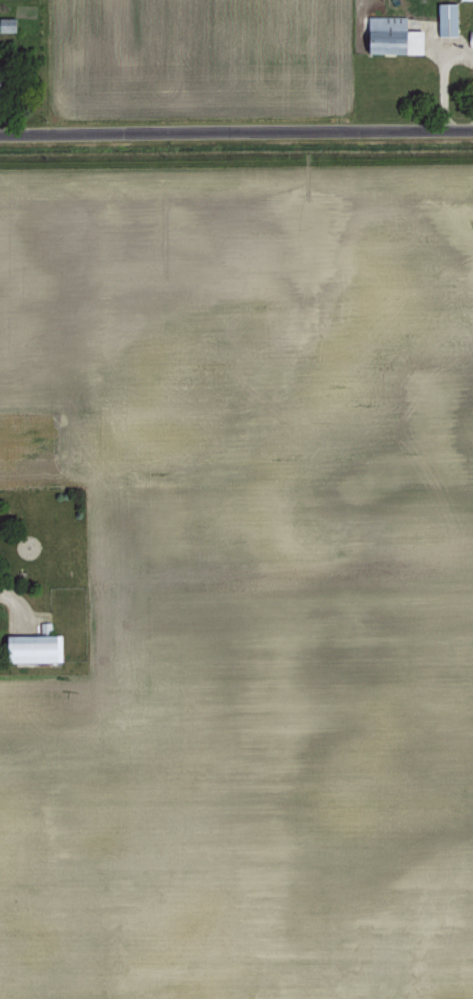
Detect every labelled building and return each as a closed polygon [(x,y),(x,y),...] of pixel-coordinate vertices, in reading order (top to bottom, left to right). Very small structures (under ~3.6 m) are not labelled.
[(434,3),(435,36),(456,35),(455,2),(434,3)] [(419,30),(403,30),(403,16),(362,15),(362,53),(419,54),(419,30)] [(13,32),(13,18),(0,17),(0,32),(13,32)] [(60,660),(59,633),(0,635),(0,661),(60,660)]
